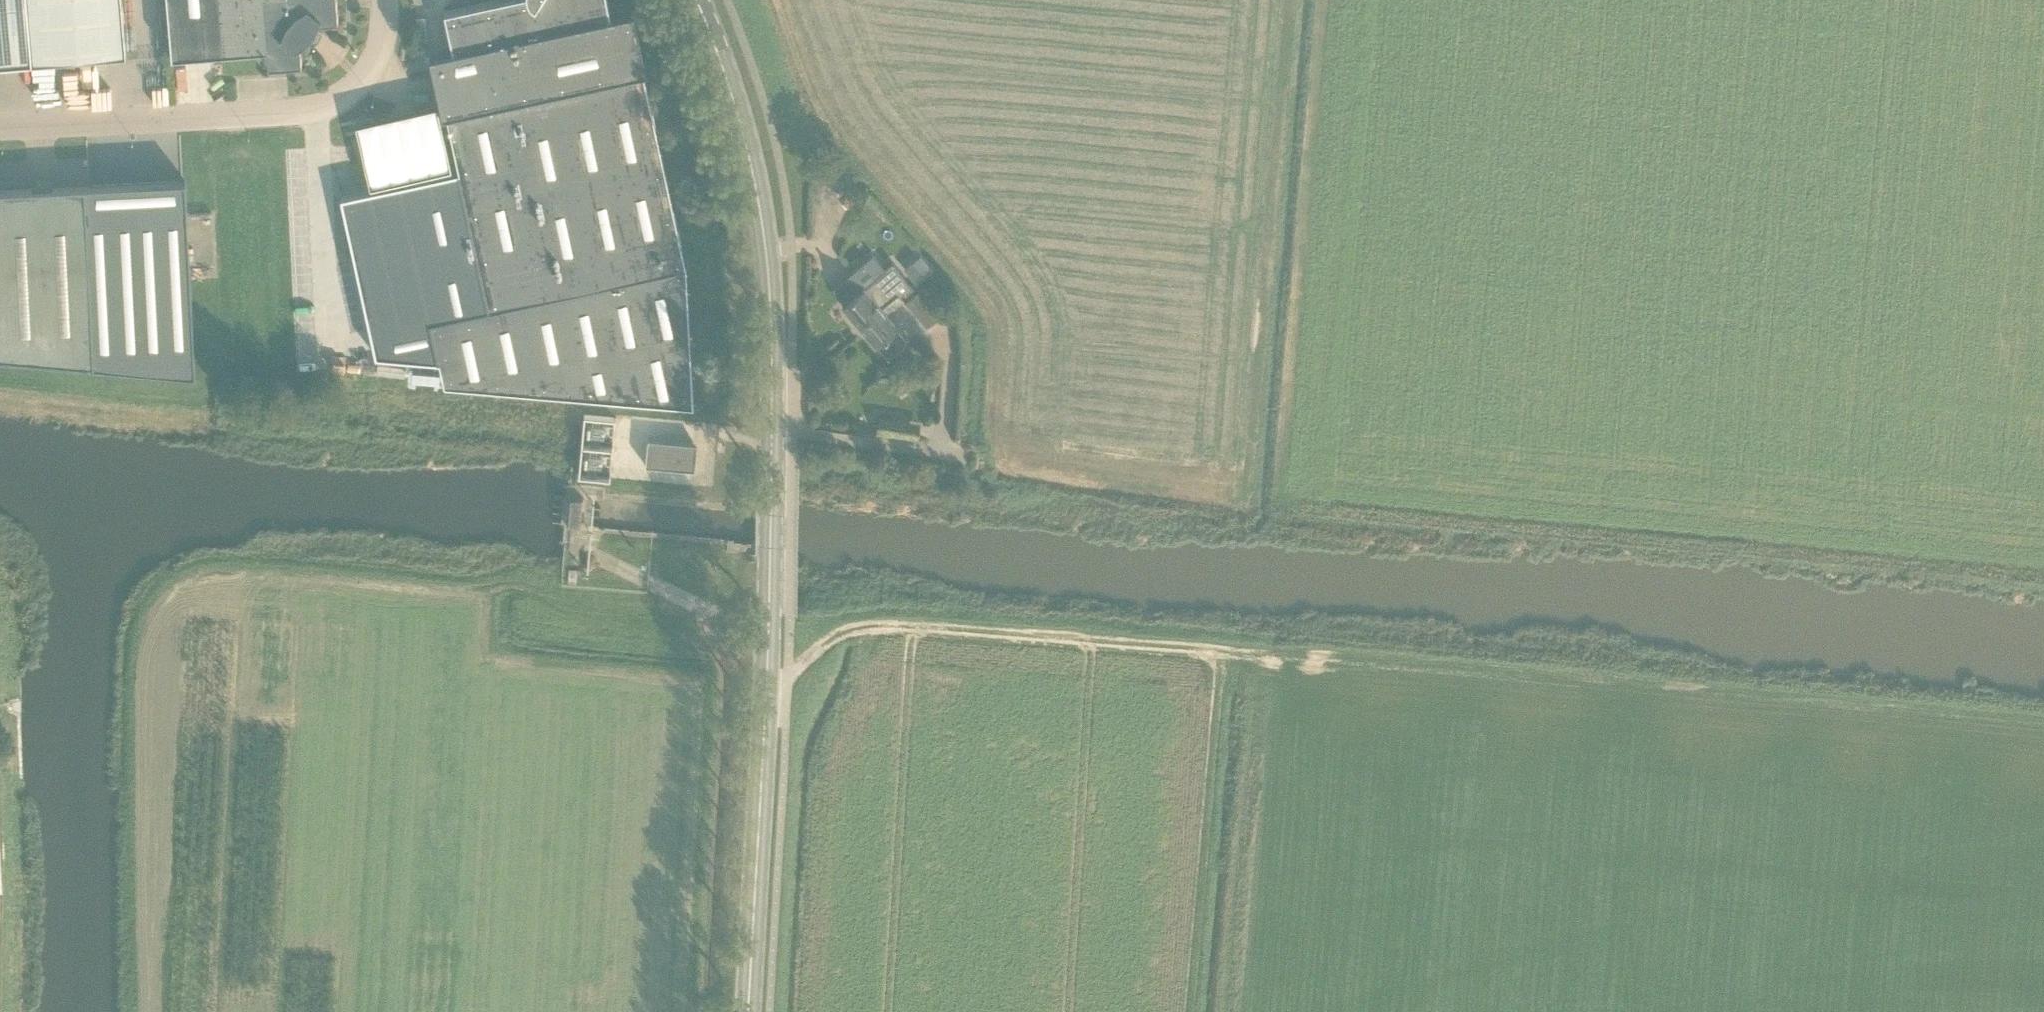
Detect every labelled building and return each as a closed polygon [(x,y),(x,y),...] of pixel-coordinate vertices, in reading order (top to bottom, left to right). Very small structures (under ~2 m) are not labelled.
[(129,51),(125,0),(0,0),(0,62),(34,59),(129,51)] [(271,64),(304,61),(302,42),(309,37),(317,28),(321,20),(340,18),(338,0),(169,0),(174,56),(269,48),(271,64)] [(342,197),(376,356),(409,359),(439,361),(445,388),(625,400),(694,405),(687,263),(644,68),(648,67),(635,7),(611,12),(609,0),(489,0),(445,10),(454,49),(431,54),(444,113),(448,112),(461,171),(414,181),(342,197)] [(199,372),(189,179),(0,189),(0,355),(199,372)] [(864,287),(843,305),(858,324),(899,289),(900,290),(902,289),(906,294),(914,287),(893,262),(886,269),(874,255),(852,273),(864,287)] [(922,259),(908,271),(918,282),(932,270),(922,259)] [(837,266),(819,282),(831,296),(849,279),(837,266)] [(907,300),(929,327),(946,313),(925,286),(907,300)] [(899,289),(858,324),(876,345),(878,343),(885,352),(891,353),(903,343),(904,337),(896,328),(897,327),(886,312),(892,306),(894,308),(903,300),(902,298),(905,295),(900,290),(899,289)] [(649,439),(646,465),(696,469),(699,443),(649,439)]
